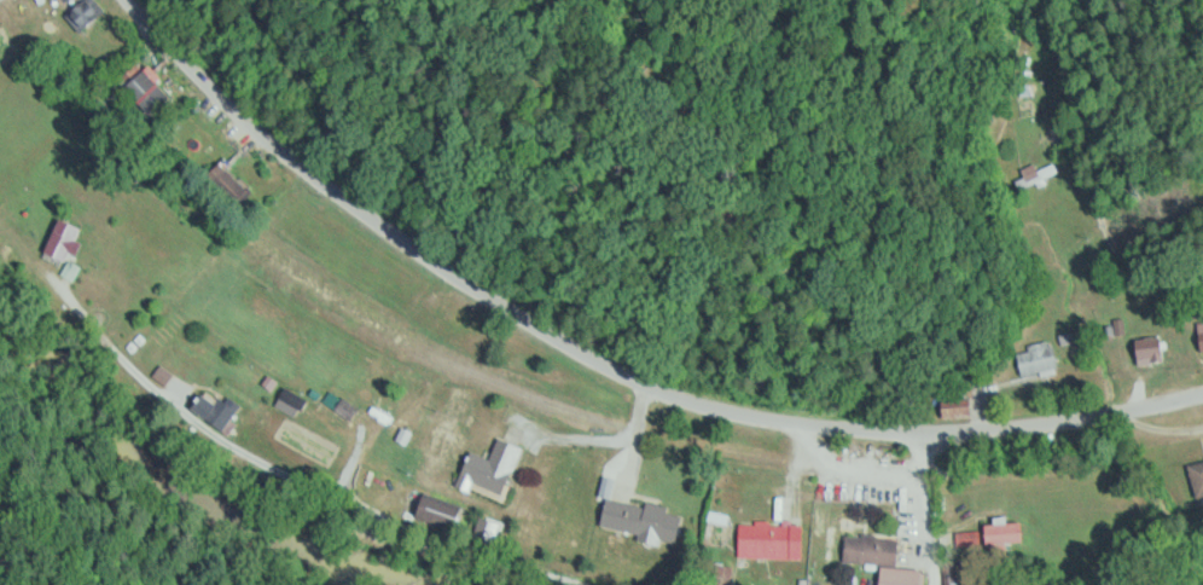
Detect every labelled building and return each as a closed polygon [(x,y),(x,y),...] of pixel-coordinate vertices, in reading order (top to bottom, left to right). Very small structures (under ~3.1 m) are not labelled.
[(82,33),(103,11),(92,0),(84,0),(67,18),(82,33)] [(123,88),(151,116),(170,97),(142,69),(123,88)] [(1037,170),(1034,163),(1017,171),(1024,186),(1057,170),(1053,162),(1037,170)] [(0,204),(0,221),(1,222),(10,213),(0,204)] [(78,247),(76,246),(83,229),(60,219),(46,251),(71,262),(78,247)] [(1165,338),(1138,338),(1138,362),(1165,362),(1165,338)] [(1016,350),(1022,376),(1059,367),(1053,341),(1016,350)] [(192,408),(224,432),(240,411),(208,387),(192,408)] [(301,408),(305,399),(286,390),(282,398),(301,408)] [(352,419),(358,408),(341,400),(336,411),(352,419)] [(972,400),(944,400),(944,417),(972,417),(972,400)] [(505,494),(522,447),(498,438),(491,459),(470,451),(461,478),(505,494)] [(1189,466),(1198,499),(1202,497),(1202,462),(1189,466)] [(602,530),(678,541),(682,509),(607,498),(602,530)] [(461,505),(421,499),(417,521),(457,527),(461,505)] [(738,557),(803,557),(803,524),(739,523),(738,557)] [(1024,543),(1024,524),(987,524),(987,543),(1024,543)] [(897,537),(844,536),(844,563),(897,563),(897,537)] [(700,566),(702,584),(730,584),(727,563),(700,566)] [(923,569),(880,568),(880,584),(922,584),(923,569)]
